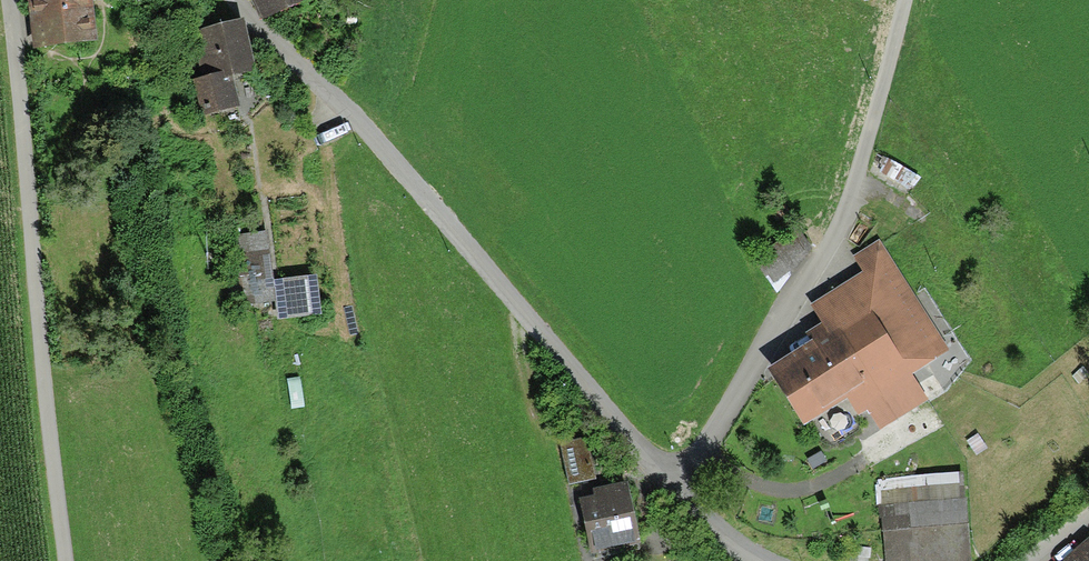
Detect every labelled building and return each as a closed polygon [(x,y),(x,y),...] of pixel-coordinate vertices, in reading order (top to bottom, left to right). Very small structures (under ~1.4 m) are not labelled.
[(37,49),(86,45),(82,0),(33,0),(37,49)] [(306,0),(263,0),(270,18),(307,3),(306,0)] [(246,81),(234,28),(203,35),(215,88),(196,92),(202,120),(233,113),(227,85),(246,81)] [(748,263),(768,285),(808,249),(793,233),(774,251),(769,245),(748,263)] [(305,318),(302,280),(264,283),(260,243),(214,247),(219,304),(265,301),(266,321),(305,318)] [(827,345),(771,380),(799,423),(857,386),(879,421),(919,396),(904,373),(944,347),(879,244),(858,257),(868,273),(819,304),(830,321),(817,329),(827,345)] [(618,486),(573,497),(587,554),(632,543),(618,486)] [(889,513),(889,556),(906,556),(906,560),(961,560),(960,506),(949,506),(949,512),(889,513)] [(861,541),(851,541),(850,556),(861,556),(861,541)] [(1062,560),(1088,560),(1088,547),(1085,542),(1062,560)]
